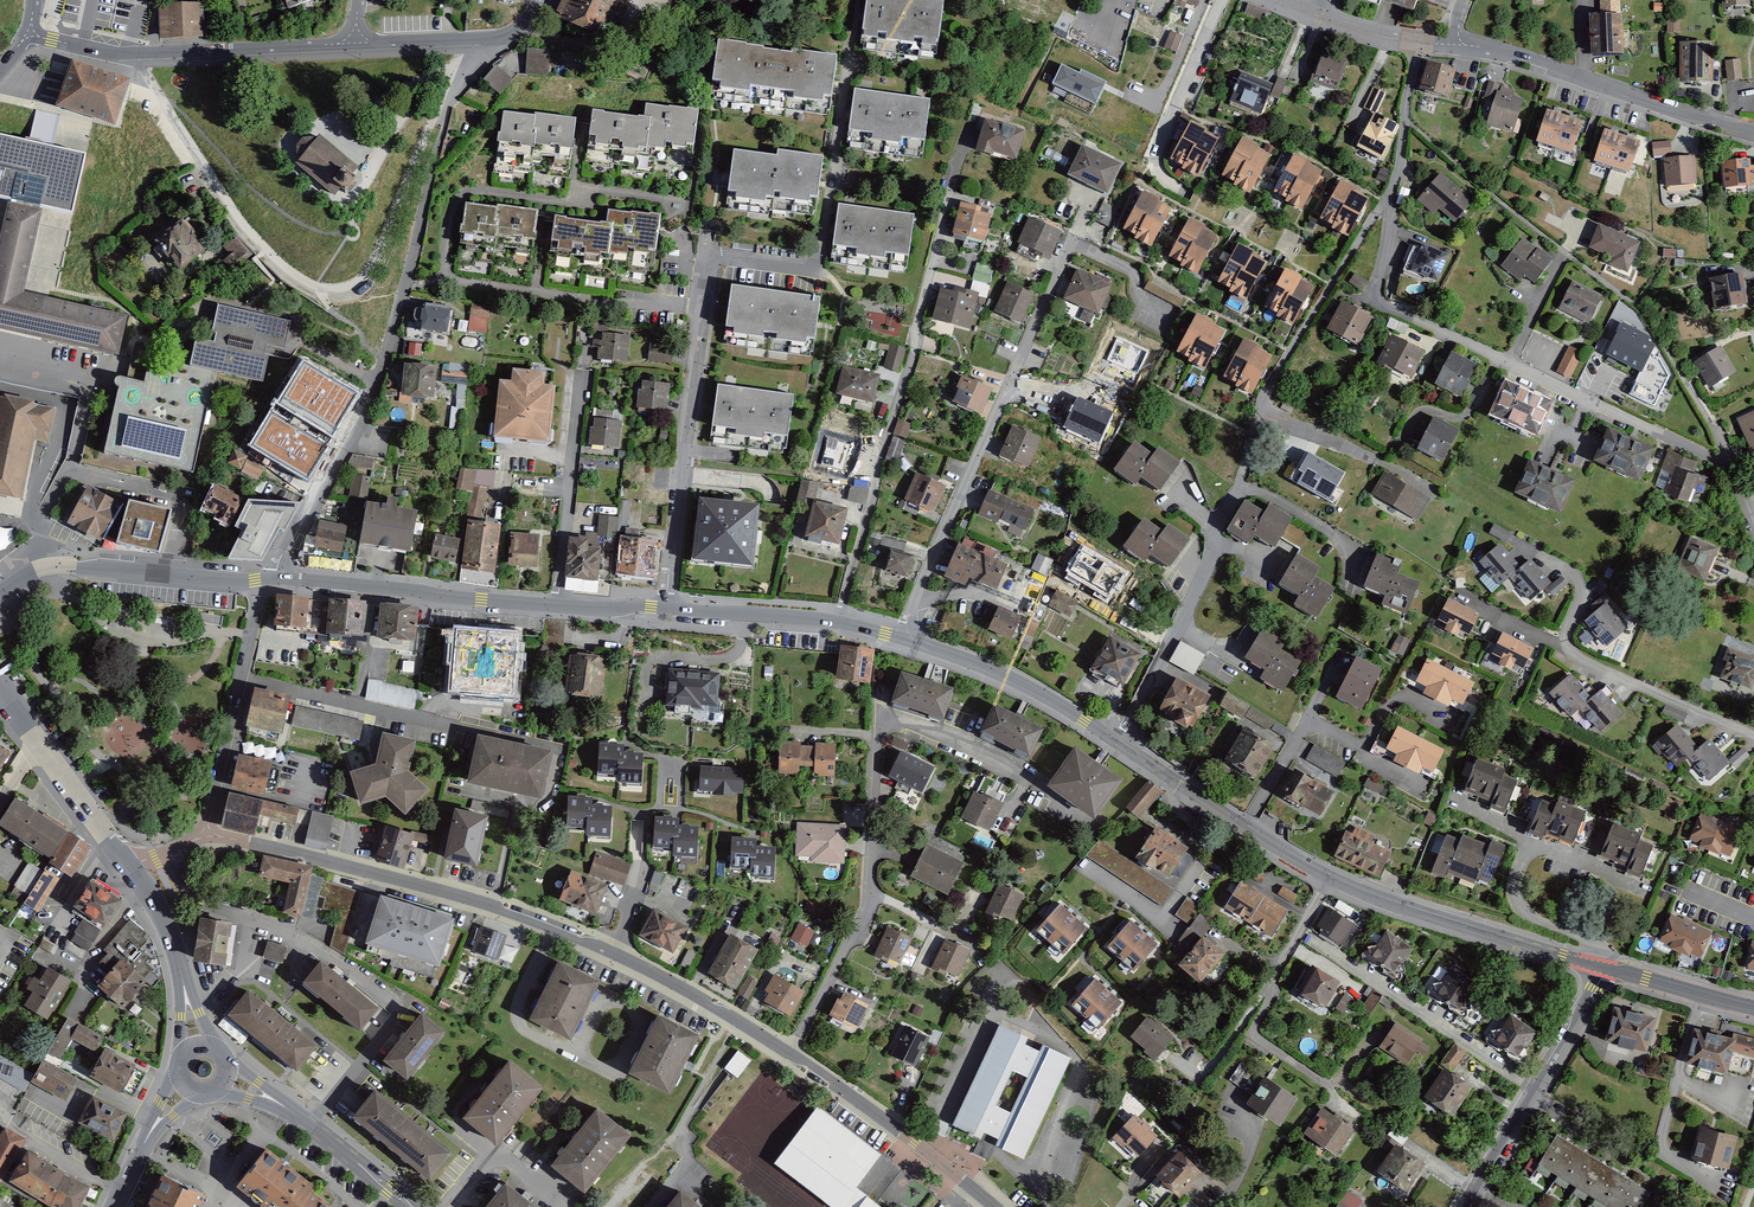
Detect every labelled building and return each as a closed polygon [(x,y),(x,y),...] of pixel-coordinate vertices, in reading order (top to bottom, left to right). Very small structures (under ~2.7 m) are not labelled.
[(286,15),(321,1),(321,0),(280,0),(286,15)] [(554,24),(609,47),(629,0),(564,0),(554,24)] [(895,0),(868,0),(862,49),(938,58),(944,6),(895,0)] [(1199,0),(1175,0),(1173,5),(1184,9),(1187,2),(1197,7),(1200,0),(1199,0)] [(1414,18),(1421,0),(1362,0),(1414,18)] [(1723,10),(1749,8),(1748,0),(1723,0),(1723,10)] [(1654,11),(1663,12),(1663,3),(1654,3),(1654,11)] [(199,6),(158,9),(160,44),(202,41),(199,6)] [(1623,54),(1621,14),(1591,15),(1592,56),(1623,54)] [(1667,33),(1681,34),(1681,18),(1667,18),(1667,33)] [(1183,36),(1170,31),(1164,47),(1176,52),(1183,36)] [(1679,43),(1680,83),(1710,82),(1709,42),(1679,43)] [(746,50),(717,46),(710,100),(831,115),(838,63),(792,57),(792,60),(763,56),(763,54),(746,52),(746,50)] [(527,49),(525,74),(549,76),(550,61),(557,62),(557,51),(527,49)] [(1349,62),(1322,55),(1315,82),(1342,89),(1349,62)] [(71,59),(56,106),(116,125),(131,78),(71,59)] [(1741,59),(1725,60),(1727,80),(1742,78),(1741,59)] [(1052,84),(1096,105),(1107,82),(1081,69),(1080,72),(1062,64),(1052,84)] [(483,80),(501,95),(513,79),(496,65),(483,80)] [(1446,102),(1454,76),(1430,68),(1421,94),(1446,102)] [(1275,87),(1242,75),(1230,106),(1264,118),(1269,105),(1275,87)] [(1288,82),(1278,78),(1275,87),(1269,105),(1280,109),(1288,82)] [(1501,88),(1489,84),(1484,100),(1495,104),(1501,88)] [(1514,92),(1501,88),(1495,104),(1488,129),(1514,137),(1526,102),(1512,98),(1514,92)] [(1385,95),(1374,90),(1364,110),(1375,115),(1385,95)] [(930,103),(856,94),(848,151),(923,161),(930,103)] [(700,116),(645,108),(643,123),(652,125),(644,183),(690,189),(700,116)] [(643,123),(591,116),(583,174),(644,183),(652,125),(643,123)] [(1583,127),(1549,116),(1539,147),(1573,158),(1583,127)] [(534,122),(503,117),(495,163),(569,175),(576,124),(535,118),(534,122)] [(1399,129),(1375,117),(1357,151),(1382,164),(1399,129)] [(1025,135),(985,125),(976,157),(993,161),(994,158),(1017,164),(1025,135)] [(1207,133),(1192,126),(1171,166),(1187,173),(1206,137),(1207,133)] [(0,134),(0,198),(8,200),(58,211),(73,214),(86,154),(40,143),(0,134)] [(1642,147),(1606,134),(1595,167),(1631,179),(1642,147)] [(1220,144),(1206,137),(1187,173),(1185,177),(1199,184),(1220,144)] [(1259,149),(1244,141),(1223,181),(1239,189),(1257,152),(1259,149)] [(1671,141),(1653,143),(1654,156),(1672,154),(1671,141)] [(299,166),(296,170),(336,204),(343,196),(349,200),(357,190),(351,184),(358,174),(319,142),(315,146),(303,145),(295,154),(299,166)] [(1125,168),(1083,149),(1069,181),(1110,200),(1125,168)] [(1271,160),(1257,152),(1239,189),(1237,193),(1251,200),(1271,160)] [(1695,156),(1663,158),(1665,186),(1697,183),(1695,156)] [(778,163),(734,157),(726,214),(767,220),(768,217),(815,224),(824,164),(779,157),(778,163)] [(1310,165),(1295,158),(1274,198),(1290,206),(1308,169),(1310,165)] [(1751,163),(1723,165),(1725,193),(1753,191),(1751,163)] [(1322,176),(1308,169),(1290,206),(1288,209),(1302,216),(1322,176)] [(1441,211),(1456,224),(1473,205),(1442,177),(1418,203),(1434,218),(1441,211)] [(1357,192),(1342,184),(1321,224),(1337,232),(1355,196),(1357,192)] [(1160,203),(1145,195),(1124,235),(1140,243),(1158,207),(1160,203)] [(1369,203),(1355,196),(1337,232),(1335,236),(1349,243),(1369,203)] [(8,202),(0,237),(0,329),(119,356),(121,355),(128,316),(24,293),(43,209),(8,202)] [(1172,214),(1158,207),(1140,243),(1138,247),(1152,254),(1172,214)] [(915,218),(839,208),(832,266),(907,276),(915,218)] [(497,214),(465,209),(458,259),(531,270),(539,217),(498,211),(497,214)] [(992,219),(959,211),(953,238),(986,246),(992,219)] [(661,224),(607,217),(605,231),(612,232),(608,260),(656,267),(661,224)] [(1061,235),(1030,221),(1018,247),(1049,261),(1061,235)] [(209,251),(182,222),(152,247),(178,278),(209,251)] [(1206,230),(1191,222),(1170,262),(1186,270),(1204,233),(1206,230)] [(605,231),(554,224),(549,262),(607,270),(608,260),(612,232),(605,231)] [(1642,246),(1600,228),(1590,252),(1613,263),(1611,269),(1629,277),(1642,246)] [(233,255),(223,263),(234,273),(255,257),(234,232),(219,240),(233,255)] [(1219,240),(1204,233),(1186,270),(1184,274),(1198,281),(1219,240)] [(1526,279),(1537,286),(1554,263),(1524,241),(1502,270),(1521,285),(1526,279)] [(1411,271),(1438,282),(1449,255),(1423,244),(1411,271)] [(1255,257),(1240,249),(1219,289),(1234,297),(1253,260),(1255,257)] [(1679,253),(1664,252),(1664,259),(1678,260),(1679,253)] [(1267,267),(1253,260),(1234,297),(1233,300),(1247,307),(1267,267)] [(987,295),(995,268),(978,263),(970,289),(987,295)] [(1112,288),(1078,273),(1064,304),(1085,313),(1081,322),(1091,327),(1095,317),(1099,319),(1112,288)] [(1302,281),(1287,273),(1266,313),(1282,321),(1300,284),(1302,281)] [(1368,284),(1355,276),(1349,286),(1361,294),(1368,284)] [(1743,277),(1710,283),(1717,318),(1749,312),(1743,277)] [(1314,291),(1300,284),(1282,321),(1280,324),(1294,331),(1314,291)] [(1604,299),(1574,284),(1559,313),(1589,328),(1604,299)] [(1036,298),(1008,286),(995,317),(1022,329),(1036,298)] [(954,296),(941,292),(933,325),(971,335),(980,296),(955,290),(954,296)] [(821,304),(732,291),(724,347),(813,360),(821,304)] [(193,353),(190,366),(216,372),(263,382),(269,354),(265,353),(267,344),(285,348),(292,320),(218,304),(212,332),(216,333),(214,342),(196,338),(193,353)] [(1373,321),(1344,306),(1328,335),(1358,350),(1373,321)] [(466,336),(486,338),(489,310),(469,307),(466,336)] [(419,340),(449,344),(453,315),(422,311),(419,340)] [(1213,326),(1198,318),(1178,358),(1193,366),(1212,329),(1213,326)] [(1650,336),(1621,323),(1606,354),(1641,371),(1630,393),(1654,406),(1670,376),(1660,359),(1651,354),(1656,345),(1647,341),(1650,336)] [(1226,336),(1212,329),(1193,366),(1191,369),(1205,376),(1226,336)] [(1151,351),(1117,334),(1103,364),(1138,381),(1151,351)] [(629,339),(601,336),(597,364),(625,367),(629,339)] [(1424,356),(1394,341),(1380,368),(1410,383),(1424,356)] [(1261,350),(1246,342),(1225,382),(1240,390),(1259,353),(1261,350)] [(105,452),(194,473),(216,372),(190,366),(193,353),(163,347),(153,344),(144,382),(123,377),(105,452)] [(906,350),(891,346),(884,371),(900,375),(906,350)] [(675,350),(649,347),(648,365),(673,368),(675,350)] [(1693,365),(1710,392),(1738,374),(1721,347),(1693,365)] [(1584,357),(1570,349),(1557,374),(1571,381),(1584,357)] [(1273,361),(1259,353),(1240,390),(1239,394),(1253,401),(1273,361)] [(1479,370),(1453,357),(1436,392),(1462,405),(1479,370)] [(337,418),(353,389),(310,367),(295,396),(337,418)] [(880,378),(843,369),(836,398),(872,407),(880,378)] [(436,374),(403,371),(400,405),(433,408),(436,374)] [(493,445),(549,452),(556,394),(543,393),(545,380),(513,377),(512,389),(500,387),(493,445)] [(955,408),(982,420),(994,394),(962,379),(956,392),(961,394),(955,408)] [(794,391),(718,381),(710,441),(786,451),(794,391)] [(670,387),(643,384),(642,394),(638,394),(636,414),(668,416),(670,387)] [(1554,409),(1508,388),(1492,423),(1539,443),(1554,409)] [(56,408),(0,396),(0,494),(23,499),(35,440),(49,443),(56,408)] [(1113,413),(1078,396),(1065,426),(1100,443),(1113,413)] [(1294,410),(1284,405),(1280,411),(1290,416),(1294,410)] [(1753,459),(1753,415),(1738,422),(1753,459)] [(617,450),(620,421),(595,418),(594,429),(590,428),(588,447),(617,450)] [(1461,436),(1434,423),(1418,456),(1444,469),(1461,436)] [(1042,438),(1011,426),(999,455),(1030,467),(1042,438)] [(858,442),(821,433),(814,462),(850,472),(858,442)] [(1657,453),(1609,434),(1595,469),(1643,488),(1657,453)] [(906,442),(893,437),(884,459),(897,464),(906,442)] [(1134,438),(1115,466),(1137,480),(1140,474),(1155,452),(1134,438)] [(260,455),(244,443),(237,452),(253,464),(260,455)] [(1155,452),(1140,474),(1161,488),(1181,458),(1160,444),(1155,452)] [(1289,479),(1336,506),(1345,491),(1337,486),(1345,473),(1309,453),(1300,470),(1296,468),(1289,479)] [(1668,498),(1691,506),(1696,493),(1704,496),(1710,480),(1695,475),(1699,464),(1667,453),(1654,490),(1669,495),(1668,498)] [(265,471),(233,456),(226,470),(242,477),(242,476),(259,483),(265,471)] [(353,457),(346,469),(372,474),(375,460),(353,457)] [(1576,487),(1530,466),(1514,500),(1561,521),(1576,487)] [(948,485),(916,471),(903,498),(935,513),(948,485)] [(1416,523),(1430,501),(1386,475),(1373,497),(1416,523)] [(352,477),(348,496),(365,500),(370,481),(352,477)] [(818,485),(801,481),(795,502),(812,506),(814,500),(818,485)] [(214,484),(203,508),(219,516),(217,520),(227,525),(229,521),(232,523),(243,498),(214,484)] [(88,485),(67,523),(101,542),(122,504),(88,485)] [(868,489),(852,485),(847,500),(865,504),(868,489)] [(484,517),(489,493),(472,489),(467,514),(484,517)] [(1036,509),(990,491),(980,514),(999,522),(1000,519),(1012,524),(1009,532),(1022,537),(1025,529),(1028,530),(1036,509)] [(1267,511),(1246,498),(1227,527),(1249,540),(1254,532),(1267,511)] [(698,499),(691,564),(752,570),(759,506),(698,499)] [(171,510),(129,500),(116,544),(159,553),(171,510)] [(243,530),(228,559),(262,562),(279,530),(285,532),(301,503),(248,500),(234,527),(243,530)] [(849,509),(814,500),(812,506),(804,535),(809,536),(808,540),(819,543),(820,539),(839,544),(849,509)] [(361,544),(408,553),(416,510),(370,501),(361,544)] [(1271,504),(1267,511),(1254,532),(1275,546),(1292,518),(1271,504)] [(1166,529),(1151,550),(1170,564),(1198,527),(1178,513),(1166,529)] [(1144,514),(1124,543),(1145,557),(1151,550),(1166,529),(1144,514)] [(618,517),(599,515),(597,535),(616,537),(618,517)] [(301,568),(353,574),(359,542),(351,534),(346,532),(348,522),(345,521),(316,516),(297,556),(301,568)] [(467,520),(458,582),(496,587),(504,525),(467,520)] [(1512,533),(1494,524),(1489,533),(1507,542),(1512,533)] [(13,528),(0,526),(0,552),(11,540),(13,528)] [(460,536),(436,531),(431,555),(455,560),(460,536)] [(539,533),(510,531),(508,564),(536,566),(539,533)] [(654,537),(622,533),(618,571),(650,574),(654,537)] [(565,574),(598,577),(601,545),(590,544),(591,536),(569,534),(565,574)] [(1678,566),(1705,578),(1719,547),(1692,535),(1678,566)] [(1009,563),(958,542),(944,576),(967,585),(971,576),(999,587),(1009,563)] [(1480,561),(1501,584),(1520,567),(1499,543),(1480,561)] [(1128,570),(1083,544),(1065,572),(1111,601),(1128,570)] [(915,553),(891,547),(886,570),(910,575),(915,553)] [(1298,551),(1281,578),(1305,593),(1316,574),(1322,565),(1298,551)] [(1047,575),(1054,559),(1039,552),(1031,568),(1047,575)] [(1396,560),(1378,552),(1365,584),(1389,593),(1398,572),(1403,559),(1397,557),(1396,560)] [(1509,577),(1529,601),(1546,588),(1552,582),(1532,558),(1520,567),(1509,577)] [(1421,583),(1398,572),(1389,593),(1383,604),(1406,615),(1421,583)] [(1316,574),(1305,593),(1300,603),(1322,616),(1338,586),(1316,574)] [(1561,575),(1546,588),(1554,597),(1569,584),(1561,575)] [(1023,613),(1030,617),(1041,622),(1049,606),(1057,591),(1033,579),(1025,595),(1017,610),(1023,613)] [(1057,591),(1049,606),(1070,617),(1078,601),(1057,591)] [(275,632),(303,634),(306,598),(278,595),(275,632)] [(1447,628),(1460,634),(1462,628),(1471,633),(1481,612),(1449,597),(1439,617),(1449,622),(1447,628)] [(321,599),(319,651),(362,653),(365,601),(321,599)] [(380,602),(378,636),(390,637),(389,644),(404,644),(404,639),(414,639),(416,604),(380,602)] [(1017,610),(1001,602),(989,625),(1011,636),(1023,613),(1017,610)] [(1607,603),(1587,621),(1608,645),(1628,626),(1607,603)] [(197,621),(221,626),(223,616),(199,611),(197,621)] [(1265,626),(1247,652),(1268,667),(1281,648),(1286,641),(1265,626)] [(440,693),(514,697),(517,630),(443,627),(440,693)] [(1516,663),(1525,667),(1535,646),(1504,631),(1494,652),(1504,656),(1501,662),(1514,668),(1516,663)] [(1110,634),(1091,669),(1123,686),(1142,651),(1110,634)] [(1411,640),(1398,634),(1391,650),(1404,656),(1411,640)] [(1194,674),(1205,655),(1181,641),(1170,661),(1194,674)] [(874,650),(840,646),(836,680),(871,684),(874,650)] [(578,651),(569,651),(566,688),(605,691),(608,656),(601,655),(602,650),(578,648),(578,651)] [(1281,648),(1268,667),(1262,676),(1283,691),(1302,662),(1281,648)] [(1723,677),(1753,687),(1753,684),(1753,659),(1731,651),(1723,677)] [(1382,669),(1357,656),(1337,694),(1362,707),(1382,669)] [(1475,682),(1428,657),(1416,679),(1427,685),(1423,692),(1449,705),(1452,699),(1463,705),(1475,682)] [(722,669),(667,666),(665,705),(673,705),(672,712),(695,714),(696,703),(720,704),(722,669)] [(954,685),(902,668),(892,697),(945,714),(954,685)] [(1571,714),(1593,695),(1572,671),(1550,691),(1571,714)] [(1213,694),(1177,675),(1161,706),(1177,714),(1175,718),(1190,726),(1192,722),(1197,725),(1213,694)] [(367,701),(416,706),(418,687),(369,681),(367,701)] [(253,687),(244,730),(279,738),(289,695),(253,687)] [(1581,706),(1601,731),(1623,713),(1603,688),(1593,695),(1581,706)] [(1251,704),(1227,692),(1220,706),(1243,719),(1251,704)] [(1045,727),(996,701),(981,729),(1031,755),(1045,727)] [(364,722),(296,706),(291,726),(360,741),(364,722)] [(1269,727),(1273,718),(1254,709),(1249,718),(1269,727)] [(1690,755),(1699,747),(1679,723),(1658,742),(1678,765),(1690,755)] [(1275,741),(1246,724),(1227,758),(1256,775),(1275,741)] [(1446,748),(1398,725),(1387,747),(1398,752),(1395,759),(1420,772),(1424,765),(1435,771),(1446,748)] [(551,747),(477,732),(468,781),(541,796),(551,747)] [(349,772),(359,804),(384,798),(404,816),(430,791),(408,772),(416,743),(382,734),(376,764),(349,772)] [(1690,755),(1709,778),(1730,760),(1710,737),(1699,747),(1690,755)] [(802,740),(780,738),(778,773),(799,774),(800,764),(814,765),(814,775),(834,776),(836,742),(815,740),(815,745),(802,744),(802,740)] [(624,742),(599,741),(598,771),(618,772),(618,780),(642,780),(643,750),(623,750),(624,742)] [(1126,777),(1075,741),(1046,780),(1097,817),(1126,777)] [(0,743),(0,765),(9,749),(0,743)] [(1345,764),(1315,745),(1307,757),(1337,777),(1345,764)] [(936,769),(901,752),(890,774),(925,791),(936,769)] [(271,761),(238,753),(230,785),(264,793),(271,761)] [(1505,767),(1478,756),(1466,787),(1494,798),(1503,771),(1505,767)] [(744,767),(700,764),(698,787),(713,789),(713,792),(734,793),(734,789),(742,789),(744,767)] [(1337,791),(1297,767),(1282,790),(1322,814),(1337,791)] [(1520,777),(1503,771),(1494,798),(1491,806),(1507,812),(1520,777)] [(1165,792),(1152,779),(1127,804),(1141,817),(1165,792)] [(229,789),(220,824),(253,832),(258,814),(262,797),(229,789)] [(1004,803),(974,789),(962,816),(991,830),(1004,803)] [(0,814),(0,822),(51,854),(68,827),(14,792),(0,814)] [(593,795),(568,794),(567,824),(587,824),(586,832),(611,833),(612,803),(592,803),(593,795)] [(295,823),(299,806),(262,797),(258,814),(295,823)] [(1558,803),(1544,798),(1531,830),(1544,836),(1547,830),(1558,803)] [(1587,809),(1560,798),(1558,803),(1547,830),(1574,841),(1587,809)] [(489,817),(455,810),(444,861),(478,868),(489,817)] [(334,817),(313,811),(305,845),(326,850),(334,817)] [(1701,813),(1689,840),(1730,857),(1742,829),(1701,813)] [(679,814),(655,814),(654,844),(673,844),(673,852),(697,853),(698,823),(679,822),(679,814)] [(844,823),(797,821),(796,854),(811,855),(811,860),(842,862),(844,823)] [(1643,833),(1616,821),(1603,851),(1629,862),(1641,838),(1643,833)] [(1190,844),(1156,824),(1139,853),(1172,873),(1190,844)] [(385,826),(375,861),(405,869),(415,835),(385,826)] [(90,841),(68,827),(51,854),(49,858),(65,868),(72,872),(90,841)] [(1354,833),(1347,829),(1335,854),(1379,875),(1391,851),(1372,842),(1375,836),(1357,828),(1354,833)] [(414,841),(432,845),(434,836),(416,832),(414,841)] [(1463,839),(1448,833),(1433,871),(1448,877),(1449,872),(1463,839)] [(1465,833),(1463,839),(1449,872),(1476,883),(1479,877),(1492,844),(1465,833)] [(756,836),(732,835),(731,865),(750,866),(750,874),(774,874),(775,844),(756,844),(756,836)] [(1656,845),(1641,838),(1629,862),(1626,869),(1642,876),(1656,845)] [(1508,845),(1494,839),(1492,844),(1479,877),(1493,882),(1508,845)] [(963,860),(927,843),(912,875),(948,892),(963,860)] [(596,851),(588,875),(609,881),(624,886),(631,863),(596,851)] [(261,856),(257,873),(289,881),(282,910),(301,915),(312,869),(261,856)] [(17,910),(33,920),(65,868),(49,858),(17,910)] [(578,870),(567,899),(597,911),(609,881),(588,875),(578,870)] [(122,896),(90,876),(69,909),(101,929),(122,896)] [(1027,893),(1000,880),(985,910),(996,915),(999,910),(1015,918),(1027,893)] [(1288,910),(1239,881),(1222,908),(1272,938),(1288,910)] [(452,912),(381,890),(366,939),(437,961),(452,912)] [(1089,927),(1059,898),(1034,925),(1064,953),(1089,927)] [(1363,928),(1329,905),(1315,926),(1349,949),(1363,928)] [(687,925),(654,907),(640,932),(674,950),(687,925)] [(1700,959),(1712,932),(1672,915),(1660,942),(1700,959)] [(1160,944),(1129,916),(1104,943),(1135,971),(1160,944)] [(224,961),(230,921),(199,917),(193,956),(224,961)] [(145,981),(153,988),(160,980),(149,972),(156,963),(141,951),(149,942),(144,938),(148,933),(129,919),(103,948),(108,952),(99,962),(100,963),(91,973),(101,981),(96,985),(123,1007),(145,981)] [(791,938),(808,946),(815,930),(799,922),(791,938)] [(483,923),(473,952),(498,961),(508,932),(483,923)] [(913,937),(888,924),(872,954),(885,961),(888,955),(900,961),(913,937)] [(1413,946),(1388,929),(1377,944),(1370,944),(1370,953),(1396,971),(1406,969),(1404,962),(1413,946)] [(759,947),(729,930),(707,969),(737,986),(759,947)] [(1226,954),(1203,933),(1178,960),(1201,981),(1226,954)] [(945,937),(931,966),(943,971),(945,967),(959,973),(971,949),(945,937)] [(282,963),(286,945),(266,940),(262,957),(282,963)] [(558,954),(530,1015),(572,1034),(599,972),(558,954)] [(300,979),(358,1029),(378,1006),(320,956),(300,979)] [(1343,977),(1317,962),(1301,990),(1326,1005),(1343,977)] [(1478,984),(1453,966),(1442,982),(1435,982),(1436,991),(1462,1008),(1471,1007),(1469,999),(1478,984)] [(72,982),(49,967),(40,981),(34,977),(27,988),(32,992),(23,1005),(47,1020),(72,982)] [(807,989),(774,972),(765,989),(770,991),(765,1000),(793,1015),(807,989)] [(1123,1001),(1095,974),(1070,1001),(1099,1027),(1123,1001)] [(758,981),(748,975),(738,993),(749,999),(758,981)] [(246,987),(223,1014),(292,1072),(315,1045),(246,987)] [(871,1003),(842,990),(829,1016),(858,1030),(871,1003)] [(1353,998),(1344,993),(1336,1008),(1344,1013),(1353,998)] [(1658,1014),(1615,1004),(1607,1040),(1650,1050),(1658,1014)] [(421,1007),(384,1057),(409,1076),(446,1026),(421,1007)] [(658,1008),(628,1068),(671,1090),(701,1030),(658,1008)] [(1536,1030),(1511,1013),(1500,1028),(1493,1028),(1494,1037),(1520,1055),(1529,1054),(1527,1046),(1536,1030)] [(46,1050),(58,1058),(79,1023),(67,1015),(46,1050)] [(1175,1038),(1148,1016),(1131,1035),(1147,1048),(1144,1051),(1155,1061),(1175,1038)] [(1425,1040),(1396,1021),(1380,1046),(1408,1064),(1417,1051),(1425,1056),(1431,1048),(1423,1043),(1425,1040)] [(905,1022),(892,1054),(917,1064),(931,1033),(905,1022)] [(94,1050),(102,1035),(79,1023),(71,1037),(94,1050)] [(1073,1057),(998,1023),(950,1125),(1026,1161),(1073,1057)] [(1734,1035),(1697,1024),(1687,1060),(1729,1072),(1735,1051),(1739,1037),(1734,1035)] [(1735,1032),(1734,1035),(1739,1037),(1735,1051),(1753,1056),(1753,1038),(1735,1032)] [(1466,1050),(1455,1043),(1442,1062),(1445,1064),(1453,1069),(1466,1050)] [(135,1065),(104,1047),(87,1075),(119,1092),(135,1065)] [(738,1078),(752,1059),(737,1049),(723,1067),(738,1078)] [(30,1081),(24,1078),(29,1068),(0,1054),(0,1077),(26,1089),(30,1081)] [(508,1057),(462,1116),(497,1143),(543,1084),(508,1057)] [(78,1078),(42,1059),(29,1080),(64,1100),(78,1078)] [(1453,1069),(1445,1064),(1425,1094),(1454,1113),(1474,1084),(1453,1069)] [(1299,1097),(1264,1075),(1247,1102),(1281,1124),(1299,1097)] [(375,1090),(351,1119),(429,1180),(452,1151),(375,1090)] [(127,1111),(90,1094),(76,1122),(113,1139),(127,1111)] [(817,1104),(811,1112),(773,1162),(834,1206),(857,1206),(868,1193),(878,1201),(900,1170),(819,1106),(817,1104)] [(549,1164),(584,1192),(631,1132),(596,1105),(549,1164)] [(1354,1129),(1322,1106),(1304,1131),(1336,1154),(1354,1129)] [(1157,1135),(1135,1114),(1113,1136),(1123,1146),(1126,1143),(1138,1155),(1157,1135)] [(1741,1134),(1702,1124),(1693,1157),(1732,1167),(1741,1134)] [(25,1139),(4,1126),(0,1132),(0,1179),(25,1139)] [(1540,1163),(1612,1206),(1643,1206),(1652,1192),(1557,1134),(1540,1163)] [(1425,1160),(1395,1142),(1378,1170),(1408,1188),(1425,1160)] [(89,1182),(26,1146),(8,1177),(61,1206),(75,1206),(89,1182)] [(1203,1170),(1179,1148),(1158,1171),(1182,1193),(1203,1170)] [(267,1149),(235,1188),(259,1206),(300,1206),(311,1193),(316,1187),(267,1149)] [(206,1198),(162,1176),(147,1206),(202,1206),(206,1198)] [(484,1206),(537,1206),(504,1181),(484,1206)] [(663,1206),(705,1206),(679,1187),(663,1206)] [(1349,1189),(1336,1206),(1360,1206),(1364,1201),(1349,1189)] [(311,1193),(300,1206),(329,1206),(311,1193)] [(868,1193),(857,1206),(887,1206),(878,1201),(868,1193)] [(0,1198),(0,1206),(16,1206),(0,1198)]
